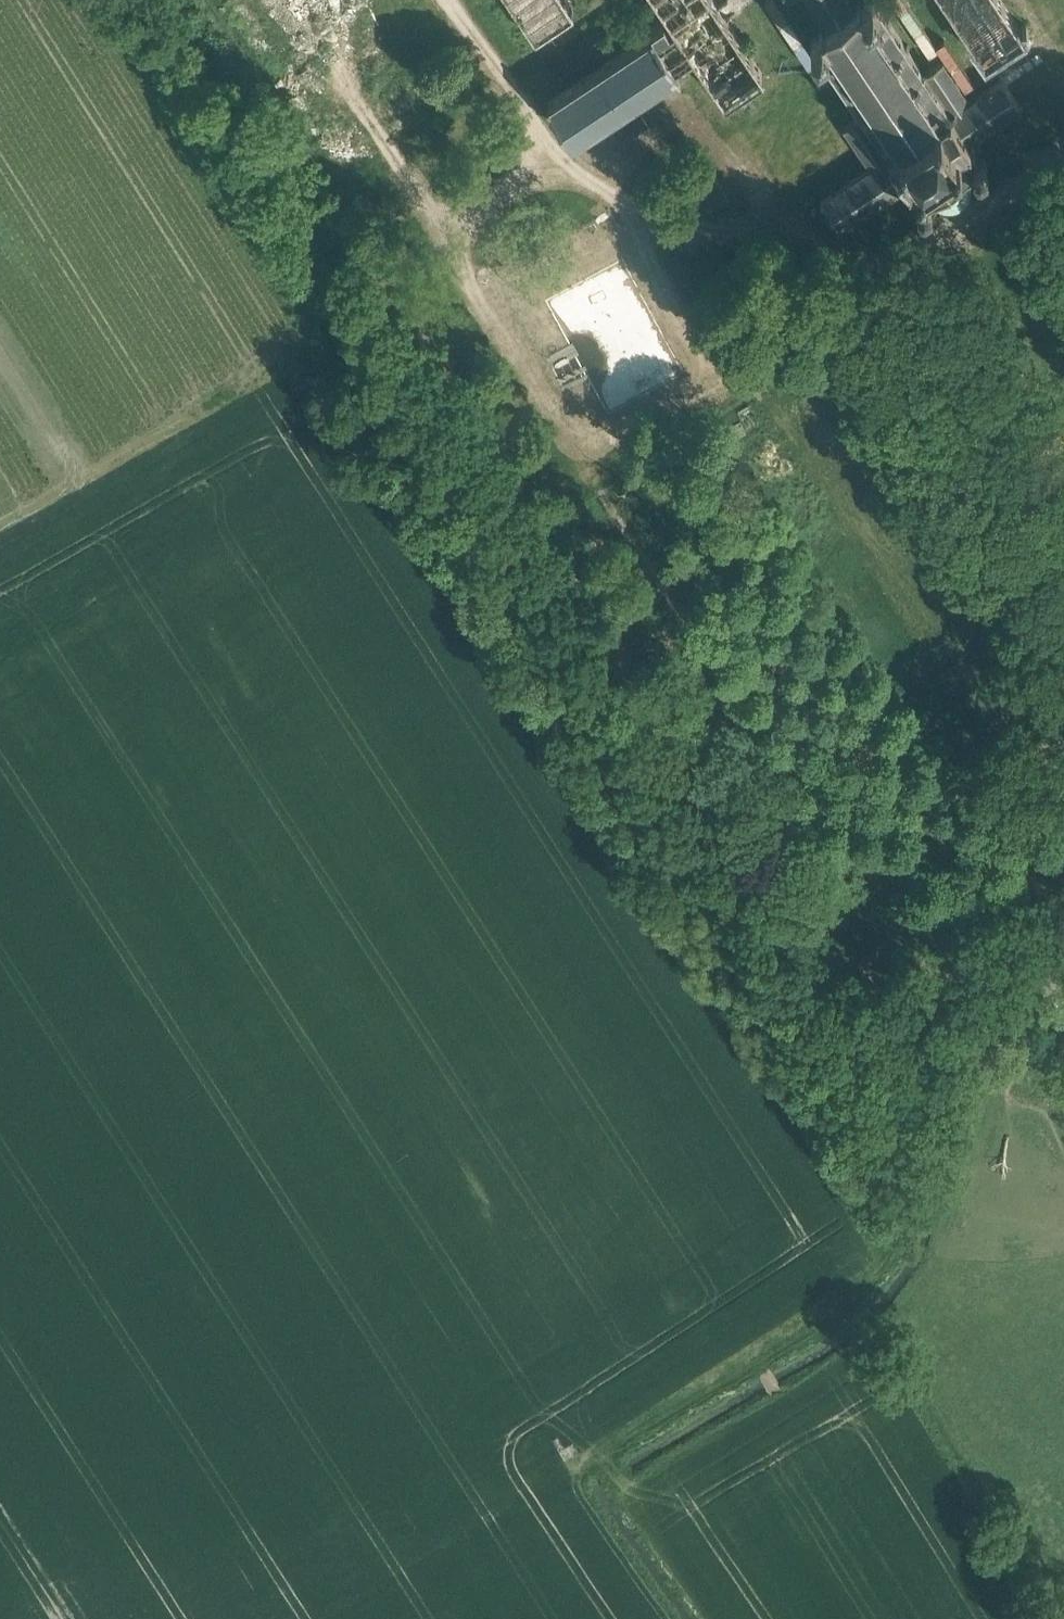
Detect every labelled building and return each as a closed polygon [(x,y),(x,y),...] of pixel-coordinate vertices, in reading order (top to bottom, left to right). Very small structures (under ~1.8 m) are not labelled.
[(536,37),(574,11),(566,0),(511,0),(536,37)] [(671,18),(666,20),(665,18),(652,26),(654,30),(549,101),(562,121),(574,139),(578,136),(598,155),(602,152),(605,155),(682,103),(680,100),(685,97),(676,71),(680,69),(676,63),(693,52),(726,100),(764,75),(727,20),(756,0),(723,0),(718,3),(715,0),(659,0),(671,18)] [(828,26),(811,37),(862,113),(844,126),(871,166),(820,201),(822,203),(823,202),(839,225),(837,226),(839,229),(903,185),(905,187),(910,184),(918,196),(917,199),(922,207),(925,206),(931,202),(932,199),(928,193),(931,191),(932,193),(936,190),(939,192),(942,194),(945,195),(949,195),(952,195),(955,194),(958,193),(961,191),(964,188),(966,186),(967,183),(968,179),(969,176),(968,173),(968,170),(972,166),(971,164),(973,162),(977,168),(981,169),(987,165),(988,162),(983,155),(980,155),(971,143),(976,139),(975,137),(1022,105),(1021,103),(1019,104),(1002,78),(984,90),(969,100),(942,60),(924,72),(875,0),(866,0),(855,8),(850,0),(811,0),(828,26)] [(907,32),(926,19),(914,0),(886,0),(907,32)] [(974,41),(986,59),(1027,32),(1029,28),(1026,24),(1022,25),(1019,26),(1002,0),(946,0),(974,41)]
